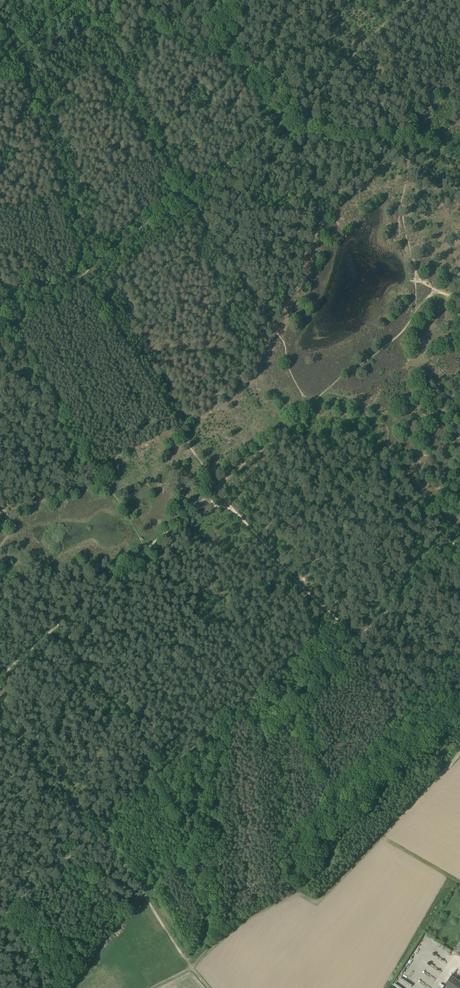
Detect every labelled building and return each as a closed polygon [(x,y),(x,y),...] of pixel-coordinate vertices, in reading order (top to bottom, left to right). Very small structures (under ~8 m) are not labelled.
[(433,950),(423,959),(433,969),(443,960),(433,950)] [(459,980),(452,975),(443,987),(459,987),(459,980)] [(425,983),(430,986),(435,979),(430,976),(425,983)] [(409,980),(398,977),(395,986),(400,987),(406,987),(409,980)]
